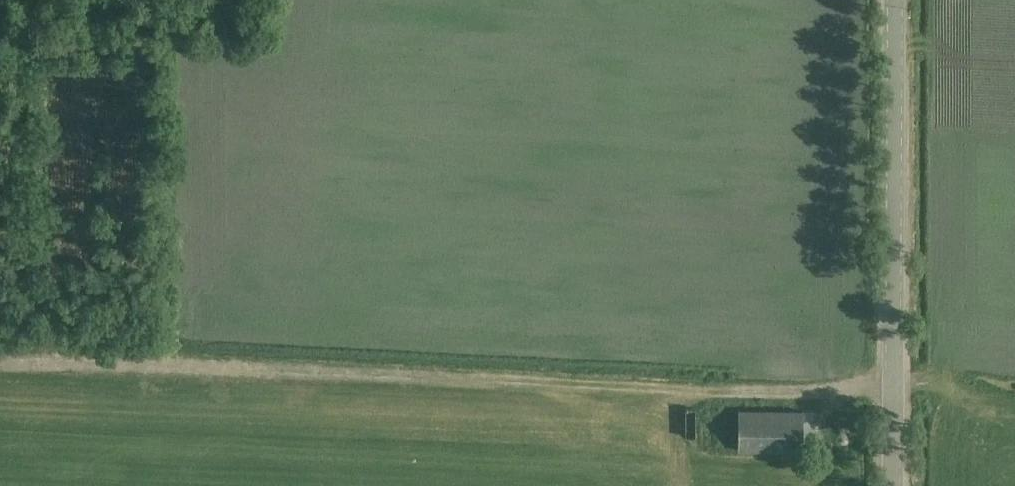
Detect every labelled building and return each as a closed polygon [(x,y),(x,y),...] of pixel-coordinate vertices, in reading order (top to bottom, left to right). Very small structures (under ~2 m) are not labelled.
[(803,451),(803,410),(738,409),(738,450),(803,451)]
